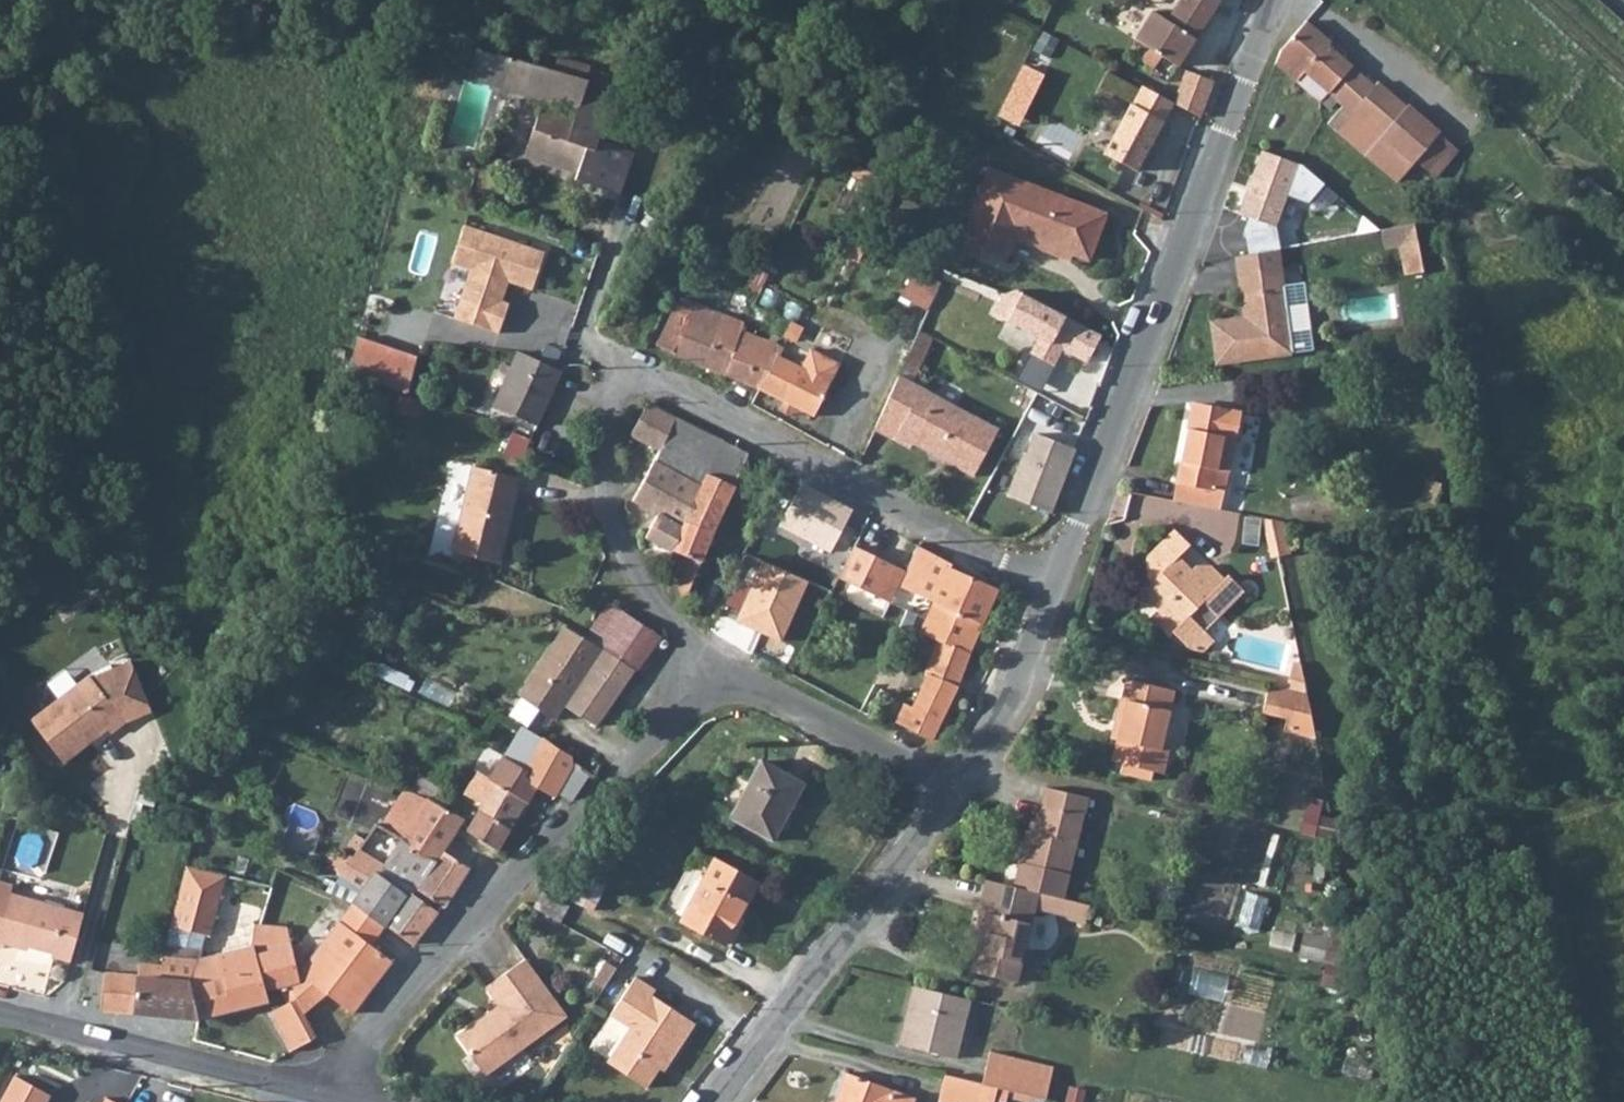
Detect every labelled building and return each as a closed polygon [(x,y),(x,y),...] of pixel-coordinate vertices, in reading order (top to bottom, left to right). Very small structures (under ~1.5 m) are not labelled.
[(1156,9),(1138,35),(1154,45),(1135,72),(1166,92),(1227,0),(1183,0),(1175,12),(1168,8),(1165,13),(1156,9)] [(1401,180),(1418,161),(1387,135),(1412,107),(1383,82),(1385,80),(1375,73),(1371,78),(1334,46),(1337,41),(1300,10),(1291,33),(1295,37),(1286,47),(1280,61),(1300,77),(1309,68),(1349,101),(1332,121),(1401,180)] [(595,89),(598,79),(474,48),(469,66),(480,69),(477,79),(588,108),(585,120),(548,110),(535,154),(587,169),(584,179),(630,192),(642,149),(609,139),(621,96),(595,89)] [(1172,103),(1198,116),(1205,102),(1178,90),(1172,103)] [(1126,105),(1098,154),(1131,175),(1156,123),(1126,105)] [(1412,107),(1387,135),(1418,161),(1440,134),(1441,132),(1412,107)] [(1256,153),(1233,215),(1268,230),(1290,166),(1256,153)] [(1111,213),(993,166),(964,240),(1010,257),(1018,236),(1020,230),(1075,252),(1092,259),(1111,213)] [(1425,240),(1421,222),(1388,228),(1392,247),(1406,244),(1425,240)] [(538,290),(551,253),(472,224),(458,261),(477,267),(459,316),(503,332),(514,303),(507,300),(513,281),(538,290)] [(1075,252),(1020,230),(1018,236),(1073,258),(1075,252)] [(873,246),(859,238),(851,252),(865,260),(873,246)] [(1425,240),(1406,244),(1412,273),(1431,270),(1425,240)] [(1215,322),(1221,362),(1295,351),(1284,283),(1279,249),(1238,257),(1247,316),(1215,322)] [(915,267),(901,293),(929,307),(941,280),(915,267)] [(1284,283),(1295,351),(1316,348),(1306,280),(1284,283)] [(746,326),(749,319),(686,292),(663,343),(729,372),(749,327),(746,326)] [(1085,368),(1098,335),(1014,293),(996,327),(1031,343),(1010,382),(1038,397),(1058,356),(1085,368)] [(775,352),(780,341),(749,327),(729,372),(760,386),(775,352)] [(919,328),(910,347),(925,354),(933,335),(919,328)] [(364,336),(351,374),(410,395),(423,356),(364,336)] [(775,352),(760,386),(816,410),(839,357),(809,344),(801,362),(775,352)] [(901,368),(915,374),(925,354),(910,347),(901,368)] [(523,351),(500,409),(544,428),(568,371),(565,369),(523,351)] [(898,374),(873,431),(894,441),(897,436),(913,443),(916,437),(949,454),(946,460),(975,475),(999,427),(971,413),(968,418),(936,401),(939,395),(898,374)] [(1198,408),(1244,419),(1245,412),(1199,402),(1198,408)] [(666,514),(655,537),(678,550),(709,479),(663,460),(682,417),(655,403),(638,434),(657,444),(654,450),(656,453),(643,478),(651,482),(642,501),(666,514)] [(1229,435),(1240,437),(1244,419),(1198,408),(1180,500),(1227,508),(1234,470),(1223,468),(1229,435)] [(709,479),(710,474),(725,440),(682,417),(663,460),(709,479)] [(1028,434),(1001,499),(1048,517),(1070,451),(1028,434)] [(1234,470),(1240,437),(1229,435),(1223,468),(1234,470)] [(507,566),(529,482),(485,471),(462,554),(507,566)] [(739,487),(710,474),(709,479),(678,550),(678,551),(679,563),(677,574),(685,605),(689,608),(721,523),(739,487)] [(1177,628),(1195,645),(1211,627),(1196,611),(1208,598),(1224,613),(1249,587),(1234,572),(1228,577),(1216,565),(1201,563),(1197,567),(1182,554),(1194,542),(1178,526),(1153,553),(1152,555),(1161,563),(1161,575),(1151,585),(1146,590),(1162,607),(1155,615),(1173,633),(1177,628)] [(956,561),(925,544),(906,586),(939,601),(953,567),(956,561)] [(1161,575),(1161,563),(1152,555),(1151,585),(1161,575)] [(953,567),(939,601),(925,633),(942,641),(929,672),(932,674),(916,706),(908,703),(906,706),(898,720),(921,731),(927,719),(942,726),(976,657),(1004,590),(953,567)] [(624,698),(645,668),(597,635),(576,666),(591,677),(624,698)] [(1293,683),(1311,687),(1305,658),(1298,657),(1293,683)] [(85,677),(30,722),(63,762),(89,741),(86,738),(102,725),(109,734),(123,723),(150,712),(128,662),(108,670),(115,685),(98,693),(87,679),(85,677)] [(108,670),(87,679),(98,693),(115,685),(108,670)] [(546,742),(562,753),(579,764),(596,777),(616,748),(598,736),(624,698),(591,677),(585,684),(580,693),(571,685),(556,707),(566,714),(546,742)] [(1164,745),(1178,687),(1131,677),(1126,696),(1124,696),(1119,722),(1126,724),(1117,760),(1168,772),(1174,748),(1164,745)] [(1291,710),(1300,712),(1296,725),(1319,730),(1311,687),(1293,683),(1273,679),(1268,705),(1291,710)] [(1288,723),(1296,725),(1300,712),(1291,710),(1288,723)] [(499,849),(530,801),(562,753),(546,742),(529,767),(510,756),(494,778),(499,782),(469,830),(489,843),(499,849)] [(807,780),(765,757),(735,812),(777,836),(807,780)] [(436,861),(446,849),(456,834),(464,821),(431,800),(411,788),(388,824),(406,835),(402,841),(436,861)] [(1034,829),(1026,827),(1011,882),(1038,889),(1062,895),(1086,798),(1045,788),(1034,829)] [(449,907),(474,867),(446,849),(436,861),(402,841),(406,835),(388,824),(381,821),(370,838),(361,833),(354,844),(446,905),(449,907)] [(349,860),(346,866),(341,863),(334,873),(341,878),(340,880),(361,895),(355,906),(389,929),(391,926),(418,945),(441,913),(410,892),(408,893),(377,872),(349,860)] [(705,862),(672,922),(716,947),(749,885),(705,862)] [(230,877),(191,867),(172,947),(205,950),(207,950),(212,931),(216,932),(230,877)] [(1018,978),(1035,904),(1038,889),(1011,882),(985,876),(979,907),(985,909),(972,968),(1018,978)] [(1,943),(1,945),(21,949),(22,946),(56,953),(55,958),(75,962),(87,913),(12,896),(14,888),(0,885),(0,943),(1,943)] [(1035,904),(1064,912),(1068,896),(1062,895),(1038,889),(1035,904)] [(564,901),(544,891),(535,909),(556,919),(564,901)] [(1250,894),(1244,926),(1265,930),(1271,897),(1250,894)] [(1068,896),(1064,912),(1067,916),(1082,919),(1087,900),(1068,896)] [(327,952),(303,937),(295,940),(305,985),(298,987),(312,1012),(318,1013),(332,999),(359,1018),(400,963),(377,948),(389,929),(355,906),(327,952)] [(301,1053),(327,1037),(326,1036),(312,1012),(298,987),(305,985),(295,940),(293,932),(266,926),(263,926),(259,947),(231,954),(244,1012),(280,1004),(277,993),(291,989),(298,1006),(281,1016),(301,1053)] [(1304,959),(1326,963),(1331,938),(1308,934),(1304,959)] [(141,977),(136,1014),(208,1020),(200,983),(203,960),(199,960),(199,954),(192,953),(191,959),(181,958),(182,952),(173,951),(173,957),(170,956),(167,979),(141,977)] [(244,1012),(231,954),(203,960),(200,983),(208,1020),(244,1012)] [(490,988),(503,1006),(461,1037),(491,1077),(572,1016),(529,959),(490,988)] [(110,973),(105,1010),(136,1014),(141,977),(110,973)] [(655,995),(659,990),(639,977),(613,1016),(631,1028),(610,1061),(649,1087),(668,1059),(672,1063),(699,1022),(655,995)] [(901,1042),(959,1056),(973,998),(914,984),(901,1042)] [(1227,1036),(1263,1040),(1266,1015),(1230,1011),(1227,1036)] [(594,1049),(610,1059),(630,1028),(614,1018),(594,1049)] [(1055,1063),(990,1047),(983,1079),(998,1082),(1047,1094),(1055,1063)] [(946,1070),(940,1098),(958,1101),(993,1101),(998,1082),(983,1079),(946,1070)] [(918,1096),(849,1071),(838,1101),(916,1101),(918,1096)] [(56,1096),(19,1076),(5,1101),(52,1101),(56,1096)]
